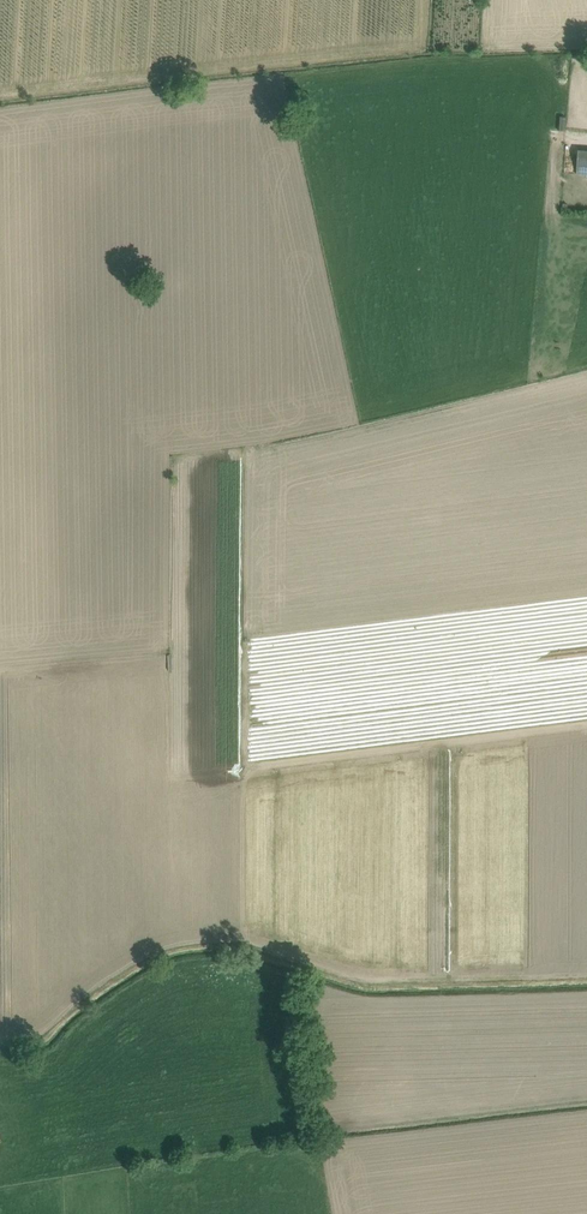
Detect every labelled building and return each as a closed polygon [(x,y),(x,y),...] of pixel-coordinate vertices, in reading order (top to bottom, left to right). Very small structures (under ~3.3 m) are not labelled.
[(573,149),(572,174),(586,175),(586,150),(573,149)]
